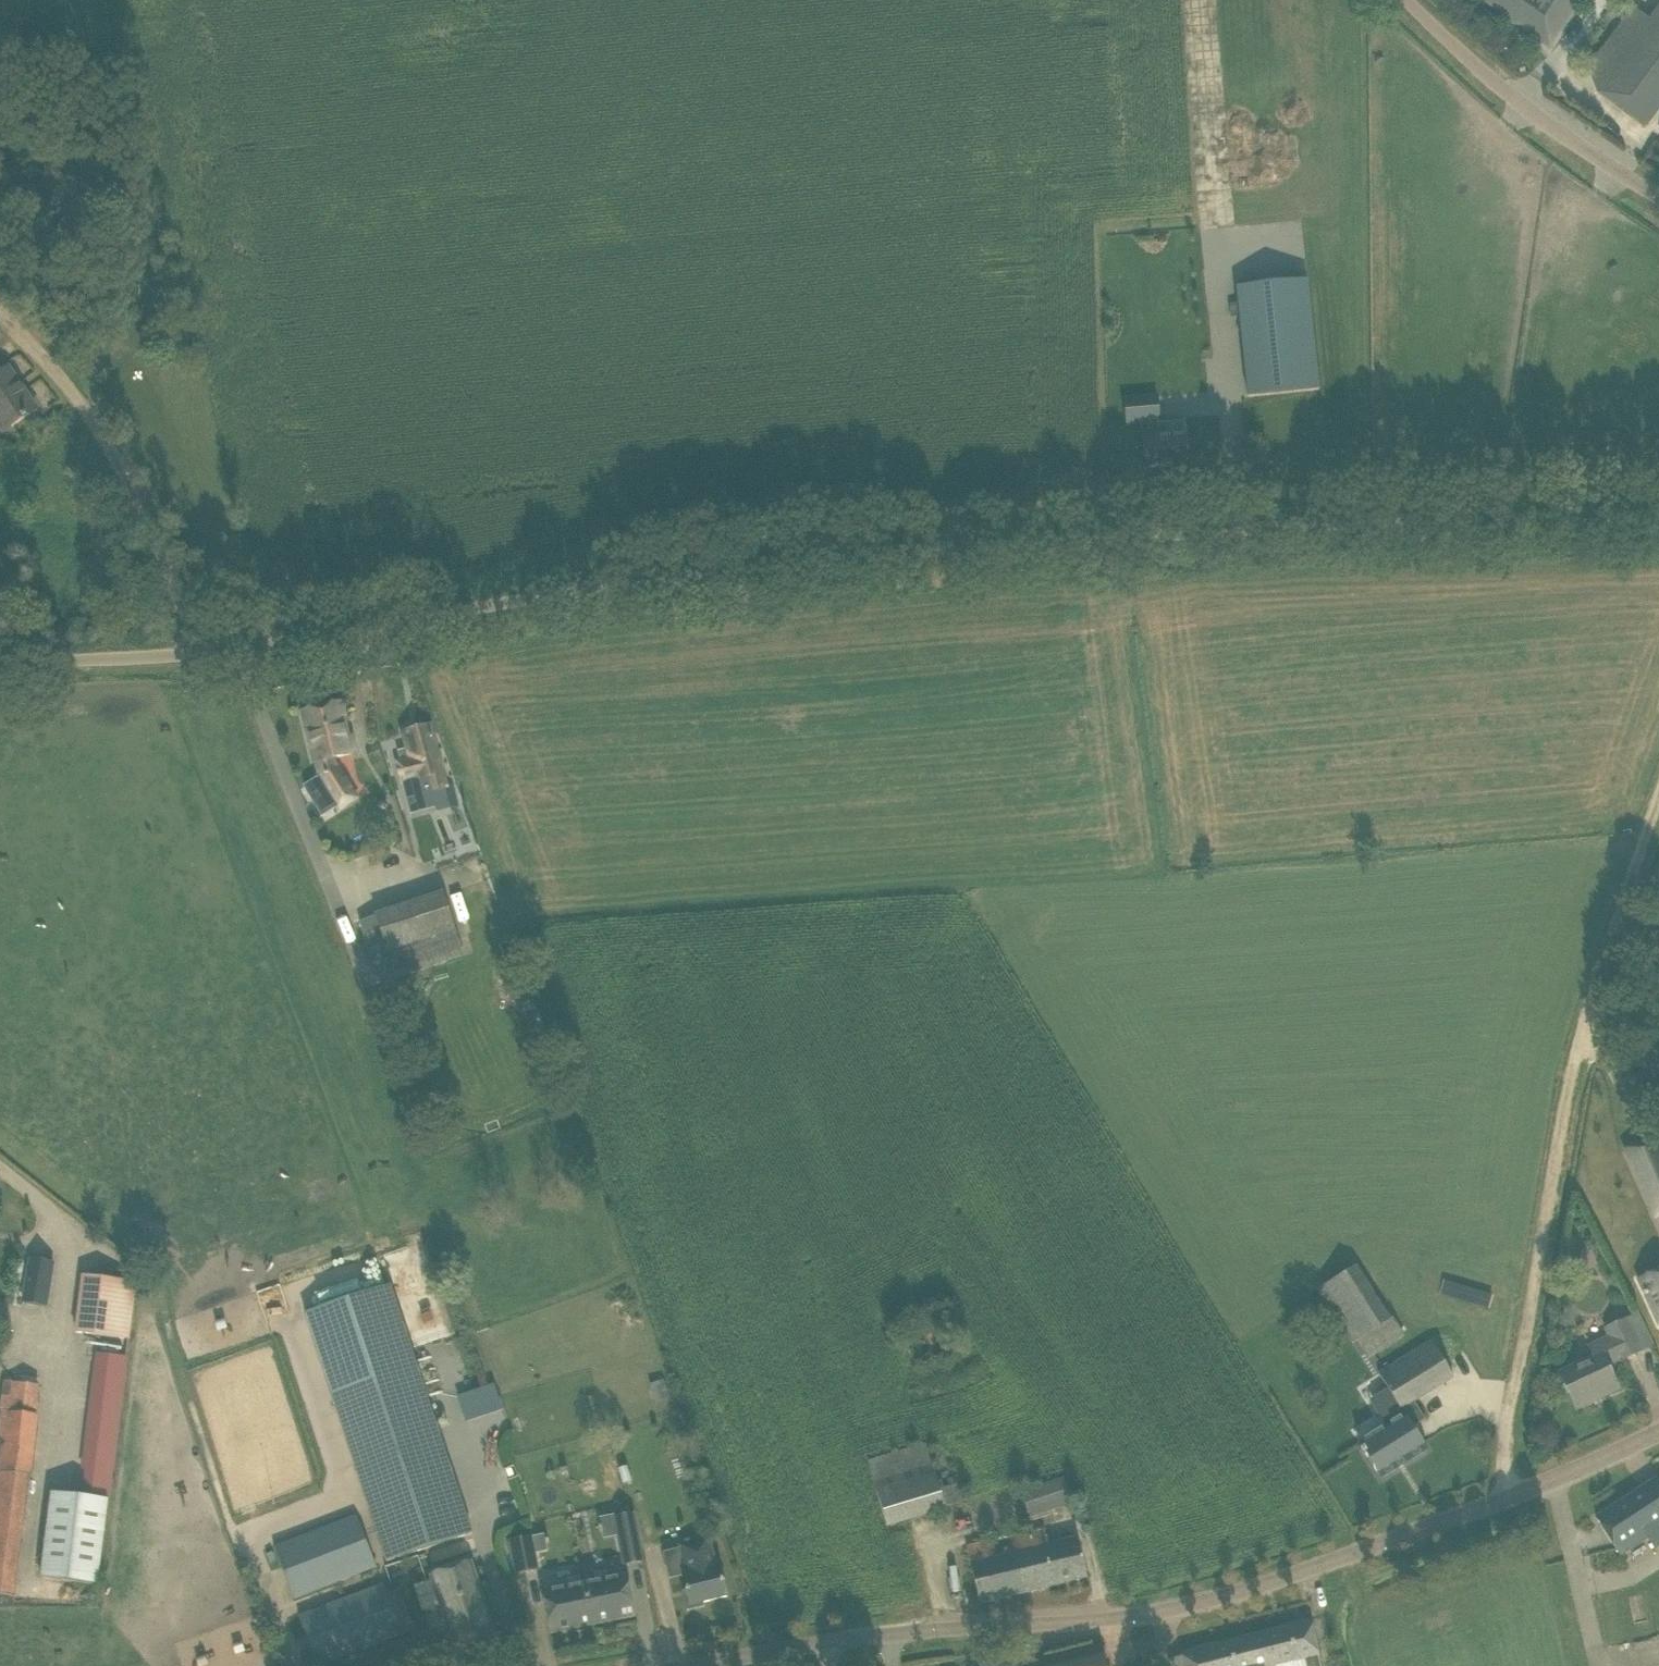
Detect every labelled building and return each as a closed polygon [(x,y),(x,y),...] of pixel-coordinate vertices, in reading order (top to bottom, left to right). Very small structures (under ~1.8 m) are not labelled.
[(1580,0),(1480,0),(1549,47),(1580,0)] [(1650,20),(1658,26),(1658,7),(1650,20)] [(1658,105),(1658,31),(1608,99),(1643,126),(1658,105)] [(1307,280),(1237,287),(1248,397),(1319,390),(1307,280)] [(6,440),(38,418),(13,382),(9,385),(0,371),(0,432),(6,440)] [(1192,454),(1188,455),(1187,439),(1161,441),(1159,422),(1160,421),(1158,398),(1128,400),(1130,424),(1143,423),(1144,442),(1143,442),(1145,468),(1174,466),(1174,469),(1193,468),(1192,454)] [(339,703),(303,712),(316,775),(326,792),(329,790),(331,794),(328,796),(339,813),(360,798),(339,765),(336,756),(352,752),(339,703)] [(407,797),(446,787),(430,726),(403,733),(410,759),(398,763),(407,797)] [(456,935),(443,894),(360,921),(374,962),(390,957),(391,958),(456,935)] [(54,1263),(30,1259),(24,1303),(47,1307),(54,1263)] [(1357,1265),(1308,1296),(1332,1333),(1340,1328),(1359,1357),(1366,1353),(1370,1359),(1405,1337),(1393,1319),(1391,1320),(1357,1265)] [(137,1282),(82,1275),(75,1332),(130,1339),(137,1282)] [(472,1533),(391,1286),(306,1314),(387,1562),(472,1533)] [(1645,1297),(1658,1328),(1658,1291),(1645,1297)] [(1621,1361),(1641,1351),(1626,1321),(1606,1331),(1613,1346),(1591,1356),(1592,1359),(1560,1375),(1574,1404),(1597,1393),(1599,1397),(1618,1389),(1606,1365),(1620,1358),(1621,1361)] [(1414,1401),(1454,1377),(1431,1340),(1378,1373),(1401,1410),(1414,1401)] [(99,1585),(128,1357),(96,1353),(81,1468),(85,1469),(81,1496),(52,1493),(41,1578),(99,1585)] [(32,1477),(40,1416),(37,1415),(41,1385),(4,1380),(0,1419),(0,1595),(14,1597),(32,1477)] [(1426,1420),(1414,1401),(1401,1410),(1404,1415),(1357,1444),(1380,1480),(1392,1473),(1428,1451),(1428,1450),(1414,1427),(1426,1420)] [(965,1500),(955,1467),(936,1473),(926,1443),(869,1460),(888,1524),(965,1500)] [(1065,1480),(1021,1495),(1029,1518),(1073,1504),(1065,1480)] [(1656,1480),(1597,1518),(1621,1556),(1645,1541),(1652,1552),(1658,1548),(1658,1485),(1656,1480)] [(635,1513),(613,1517),(623,1566),(645,1562),(635,1513)] [(376,1567),(356,1515),(275,1545),(295,1598),(375,1568),(376,1567)] [(1087,1578),(1078,1538),(1048,1544),(1045,1528),(967,1546),(980,1603),(1087,1578)] [(540,1571),(532,1535),(508,1539),(516,1575),(540,1571)] [(728,1596),(720,1566),(718,1567),(710,1537),(678,1545),(685,1575),(682,1575),(686,1590),(683,1591),(688,1611),(704,1607),(703,1602),(728,1596)] [(499,1644),(471,1561),(430,1575),(457,1658),(499,1644)] [(584,1583),(593,1625),(635,1616),(627,1574),(584,1583)] [(382,1582),(299,1615),(319,1665),(321,1665),(403,1634),(382,1582)] [(593,1625),(584,1583),(541,1591),(550,1633),(593,1625)] [(1316,1640),(1311,1620),(1259,1633),(1267,1665),(1320,1665),(1319,1659),(1320,1659),(1316,1640)] [(1259,1633),(1182,1653),(1185,1665),(1267,1665),(1259,1633)] [(1103,1653),(1054,1665),(1106,1665),(1103,1653)]
